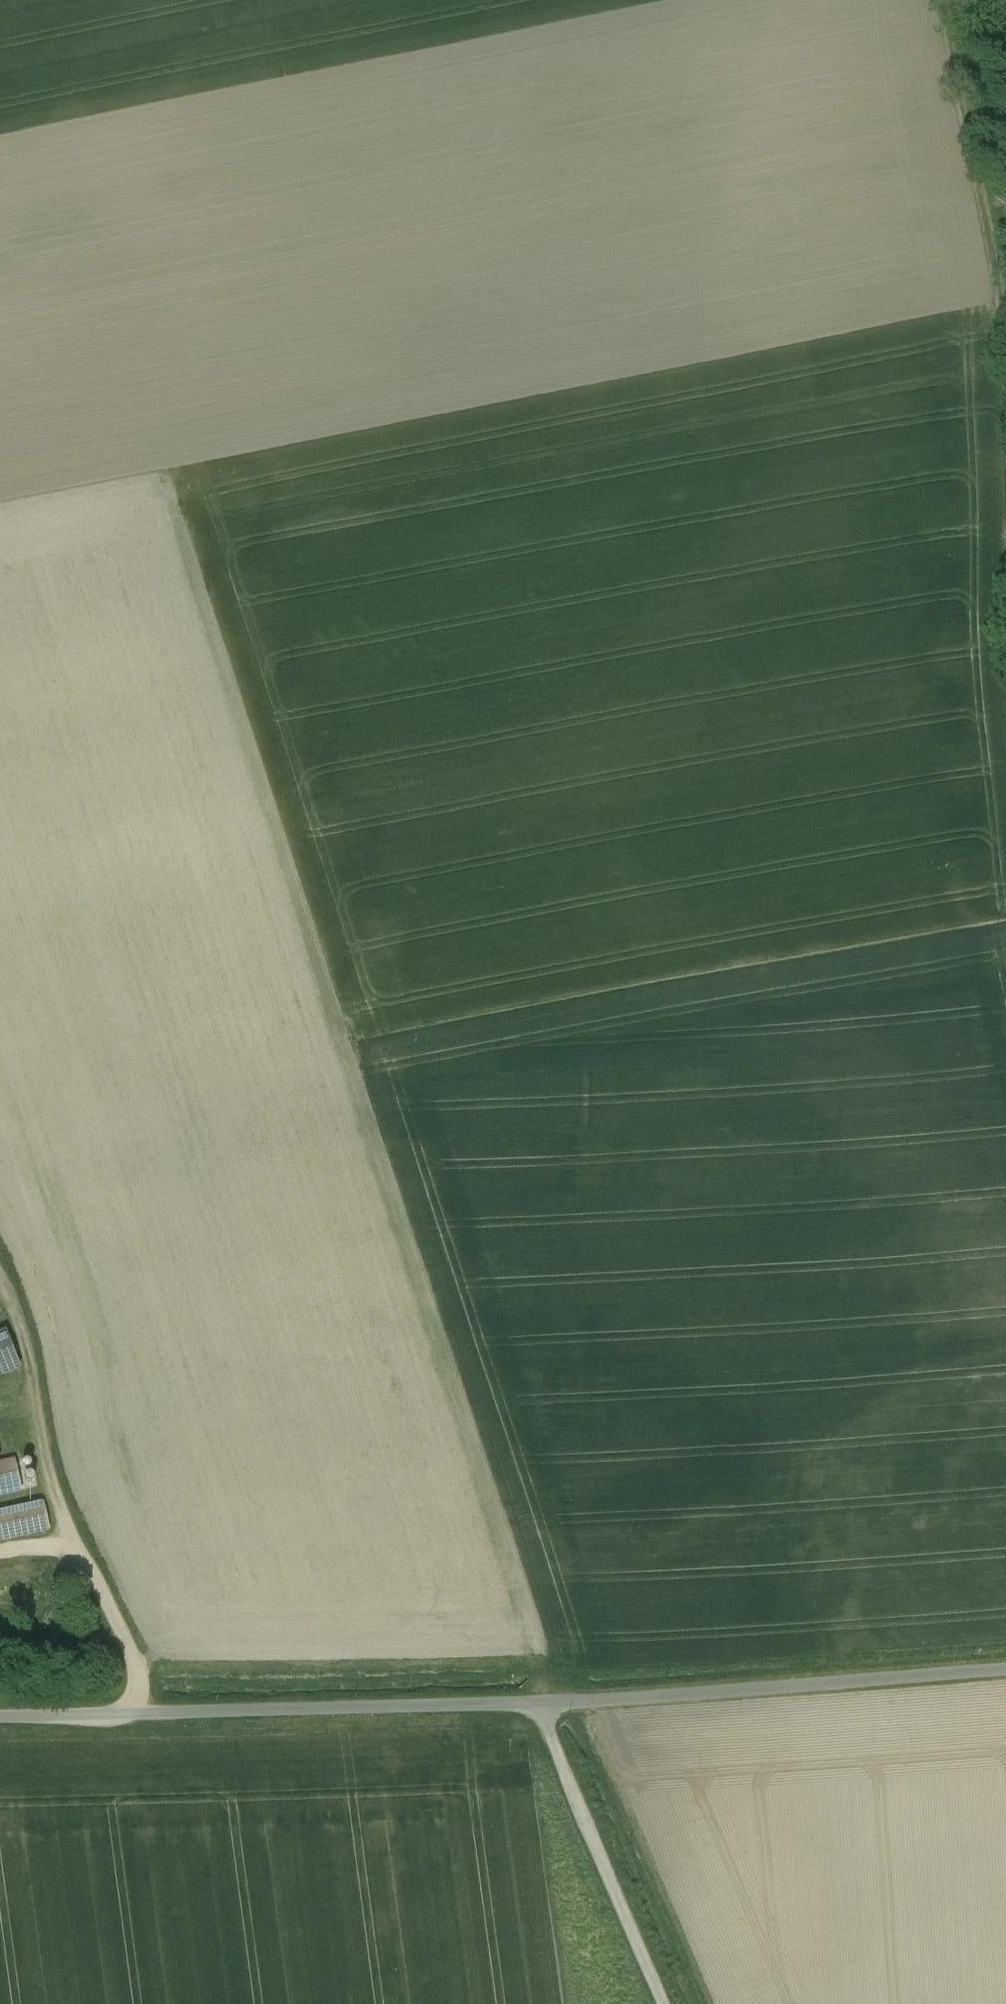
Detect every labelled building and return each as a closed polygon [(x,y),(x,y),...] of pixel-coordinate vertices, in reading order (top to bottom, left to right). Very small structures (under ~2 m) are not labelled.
[(0,1334),(0,1373),(18,1366),(5,1332),(0,1334)] [(0,1462),(0,1494),(20,1490),(13,1459),(0,1462)] [(0,1512),(0,1540),(48,1529),(42,1503),(0,1512)]
